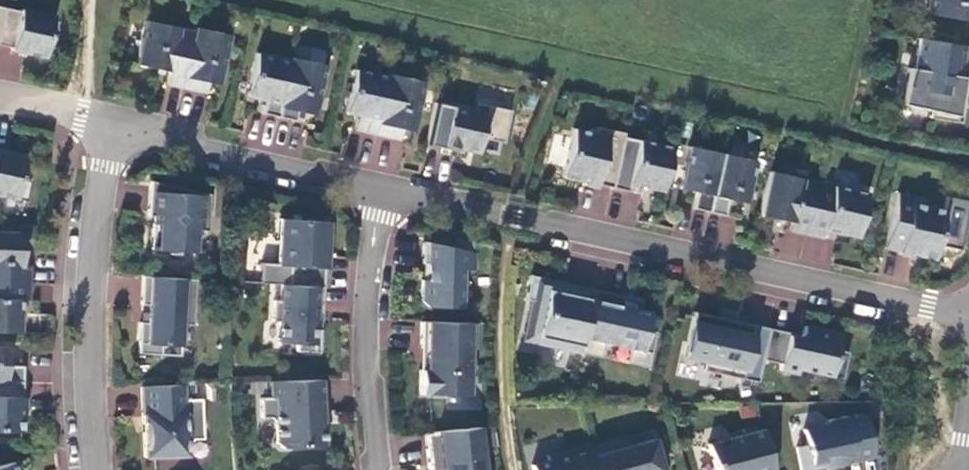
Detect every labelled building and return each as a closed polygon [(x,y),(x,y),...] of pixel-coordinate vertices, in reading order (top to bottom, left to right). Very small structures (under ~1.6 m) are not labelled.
[(925,14),(968,21),(968,0),(928,0),(925,14)] [(44,58),(54,17),(20,10),(20,12),(4,8),(0,27),(0,46),(11,48),(11,50),(44,58)] [(182,87),(195,32),(146,21),(137,65),(168,72),(166,84),(182,87)] [(182,87),(199,91),(201,81),(219,86),(230,36),(196,28),(195,32),(182,87)] [(966,46),(918,38),(913,69),(908,68),(900,105),(930,111),(929,118),(961,123),(966,87),(962,87),(963,77),(961,77),(966,47),(966,46)] [(278,118),(291,61),(257,54),(247,96),(265,101),(262,114),(278,118)] [(294,121),(297,112),(314,116),(326,66),(291,58),(291,61),(278,118),(294,121)] [(361,131),(377,134),(390,78),(355,70),(346,113),(364,117),(361,131)] [(390,78),(377,134),(393,138),(395,128),(413,132),(424,83),(390,75),(390,78)] [(503,143),(510,111),(486,106),(485,115),(473,112),(435,103),(425,145),(461,153),(462,150),(478,153),(481,138),(503,143)] [(486,106),(475,104),(473,112),(485,115),(486,106)] [(623,137),(624,134),(597,127),(596,134),(574,129),(563,177),(585,183),(585,186),(596,188),(597,185),(612,189),(623,137)] [(623,137),(612,189),(628,192),(630,184),(662,192),(672,148),(623,137)] [(722,154),(689,147),(679,189),(696,193),(692,209),(708,213),(722,154)] [(24,158),(0,153),(0,196),(16,199),(24,158)] [(722,154),(708,213),(725,217),(728,200),(745,204),(755,162),(722,154)] [(789,231),(806,234),(818,183),(769,172),(759,216),(791,223),(789,231)] [(209,195),(150,181),(147,216),(152,217),(150,250),(169,251),(169,255),(178,255),(178,252),(197,253),(198,231),(207,232),(209,195)] [(866,194),(818,183),(806,234),(823,238),(824,230),(857,238),(866,194)] [(910,258),(911,254),(933,259),(938,239),(945,211),(922,206),(924,199),(897,193),(885,248),(899,252),(899,255),(910,258)] [(950,242),(956,214),(945,211),(938,239),(950,242)] [(324,267),(325,260),(327,222),(279,219),(276,264),(260,263),(259,284),(281,285),(323,288),(324,267)] [(28,283),(29,266),(21,266),(22,233),(0,232),(0,282),(28,283)] [(475,270),(475,253),(423,242),(422,264),(426,264),(426,281),(422,281),(421,302),(426,307),(461,308),(462,270),(475,270)] [(193,325),(196,280),(143,276),(141,305),(148,305),(147,323),(140,322),(138,354),(160,355),(160,345),(180,346),(182,325),(193,325)] [(579,353),(593,290),(563,283),(561,293),(553,292),(555,281),(531,276),(526,300),(530,301),(523,334),(543,339),(542,345),(579,353)] [(20,300),(28,300),(28,283),(0,282),(0,332),(18,333),(20,300)] [(296,344),(296,351),(319,353),(321,330),(315,330),(316,321),(321,322),(323,288),(281,285),(280,301),(273,301),(272,321),(279,322),(277,343),(296,344)] [(593,290),(579,353),(599,358),(603,343),(629,349),(626,363),(647,368),(655,333),(646,331),(650,313),(639,310),(642,301),(593,290)] [(761,360),(769,329),(735,321),(734,323),(728,321),(727,325),(718,323),(719,318),(694,312),(684,357),(704,362),(702,370),(757,382),(761,360)] [(476,324),(421,322),(420,346),(426,346),(425,370),(420,370),(419,394),(467,396),(469,349),(475,349),(476,324)] [(797,369),(817,373),(842,379),(848,352),(837,350),(841,334),(804,326),(802,336),(769,329),(761,360),(781,364),(779,370),(796,374),(797,369)] [(21,383),(22,366),(5,366),(6,348),(0,348),(0,382),(21,383)] [(323,419),(322,380),(270,382),(270,398),(260,398),(261,418),(270,418),(275,422),(276,443),(281,448),(324,446),(323,425),(320,425),(320,419),(323,419)] [(20,433),(20,410),(24,410),(24,398),(21,398),(21,383),(0,382),(0,432),(20,433)] [(184,385),(141,387),(142,423),(146,423),(147,432),(143,432),(144,457),(186,456),(186,450),(192,440),(203,439),(202,399),(184,400),(184,385)] [(865,417),(847,421),(846,417),(828,420),(825,425),(803,430),(806,445),(796,447),(801,469),(810,469),(825,467),(823,460),(831,458),(833,465),(873,457),(865,417)] [(425,433),(428,469),(485,469),(482,441),(481,441),(480,428),(425,433)] [(762,430),(707,445),(714,469),(773,469),(762,430)] [(591,446),(597,469),(662,469),(654,439),(632,445),(630,436),(591,446)] [(590,445),(547,456),(548,461),(531,465),(532,469),(597,469),(591,446),(590,445)]
